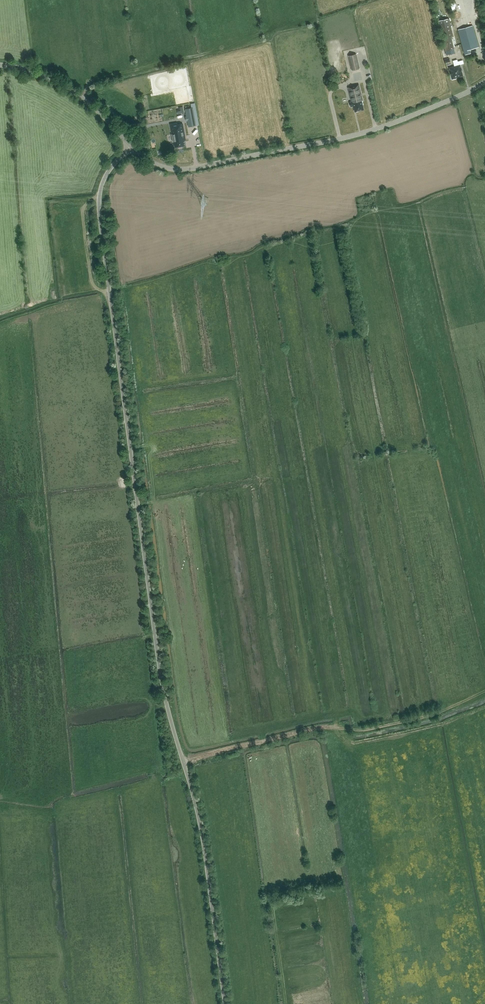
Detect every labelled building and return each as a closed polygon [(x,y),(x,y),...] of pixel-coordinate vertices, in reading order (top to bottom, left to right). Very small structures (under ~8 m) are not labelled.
[(447,54),(455,53),(451,36),(453,36),(449,18),(439,21),(447,54)] [(458,29),(465,55),(471,53),(470,49),(479,47),(473,25),(458,29)] [(352,70),(360,68),(357,54),(348,56),(352,70)] [(453,80),(457,79),(457,78),(464,76),(461,66),(451,69),(453,75),(452,76),(453,80)] [(348,88),(352,102),(351,102),(350,103),(351,106),(352,107),(355,106),(356,111),(357,111),(357,112),(359,111),(359,110),(364,109),(363,105),(364,105),(363,101),(364,101),(360,84),(353,86),(353,87),(348,88)] [(191,105),(185,106),(186,115),(191,114),(192,122),(198,121),(197,113),(193,114),(191,105)] [(161,115),(165,114),(166,117),(173,116),(172,109),(160,111),(161,115)] [(175,124),(168,125),(170,135),(169,135),(171,143),(172,145),(172,148),(182,146),(181,137),(182,137),(180,125),(175,126),(175,124)]
